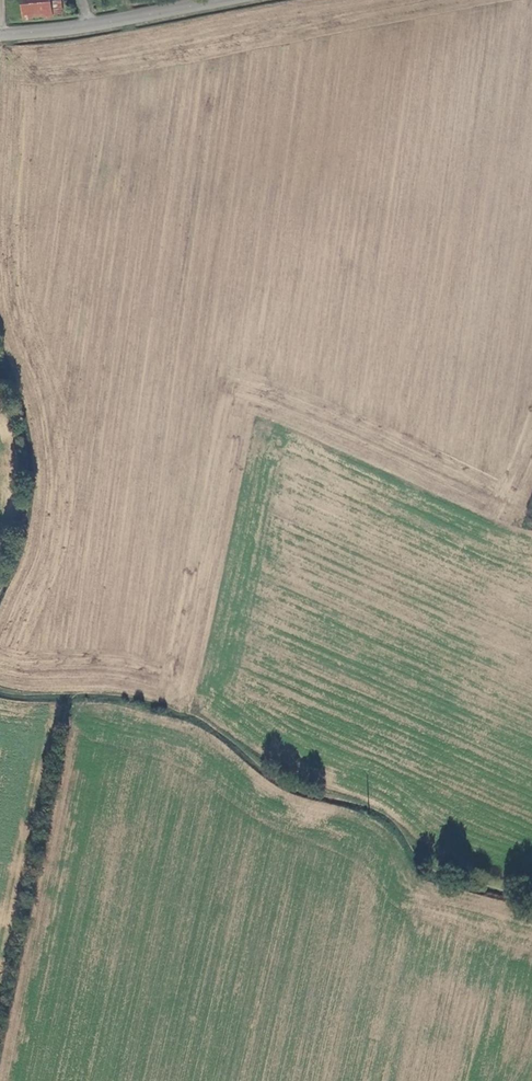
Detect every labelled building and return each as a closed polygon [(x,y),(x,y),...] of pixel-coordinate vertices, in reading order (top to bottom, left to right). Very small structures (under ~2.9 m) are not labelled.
[(36,24),(64,22),(62,0),(34,0),(36,24)]
